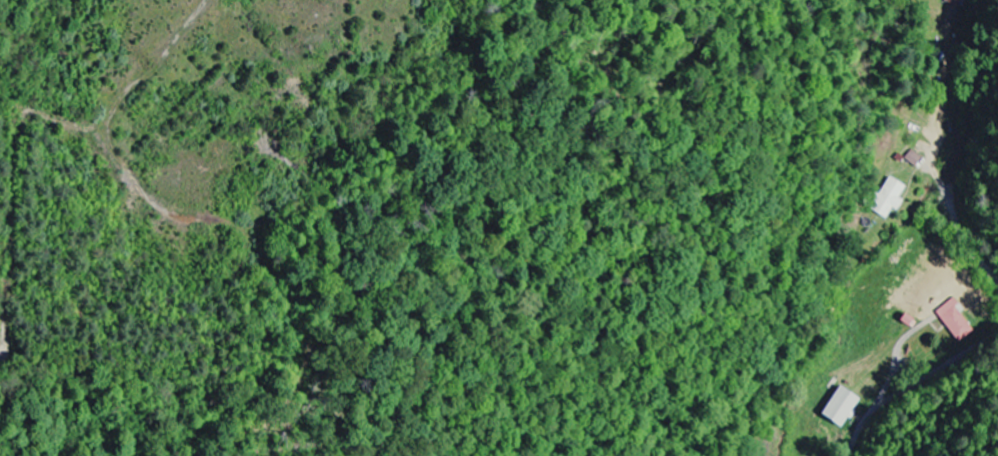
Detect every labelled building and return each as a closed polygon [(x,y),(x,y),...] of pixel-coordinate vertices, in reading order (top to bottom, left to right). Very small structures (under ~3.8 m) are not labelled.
[(947,6),(972,8),(973,0),(947,0),(947,6)] [(916,168),(922,160),(912,152),(905,160),(916,168)] [(906,188),(890,178),(880,196),(877,194),(868,209),(887,220),(893,210),(898,213),(904,202),(900,200),(906,188)] [(965,312),(953,300),(936,315),(961,344),(975,331),(961,315),(965,312)] [(861,401),(838,387),(821,416),(843,430),(861,401)]
